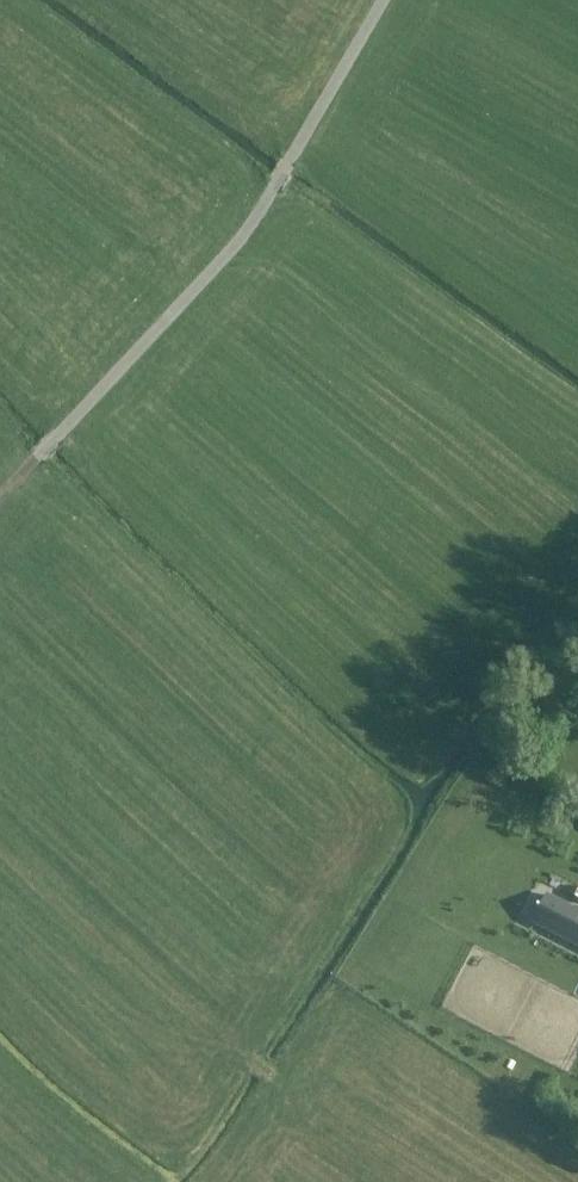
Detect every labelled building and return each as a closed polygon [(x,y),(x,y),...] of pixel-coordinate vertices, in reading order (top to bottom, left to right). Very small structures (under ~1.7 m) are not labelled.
[(547,894),(531,924),(577,948),(577,910),(547,894)]
